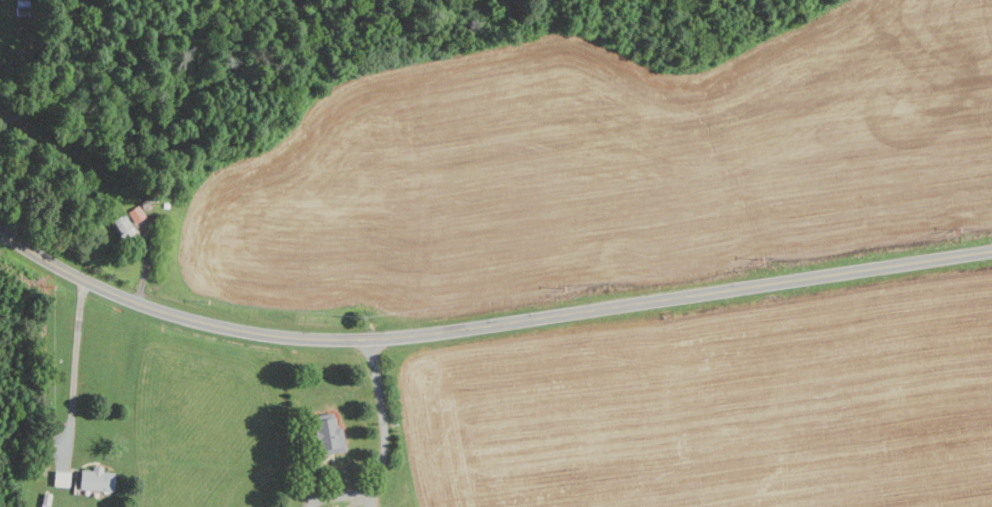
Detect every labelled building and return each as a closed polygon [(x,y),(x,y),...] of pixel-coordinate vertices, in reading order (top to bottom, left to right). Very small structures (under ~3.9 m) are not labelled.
[(134,223),(145,218),(138,205),(127,211),(134,223)] [(134,234),(126,214),(113,219),(121,239),(134,234)] [(345,449),(342,427),(336,428),(334,413),(313,416),(319,453),(345,449)] [(113,472),(102,472),(102,467),(92,467),(92,471),(80,470),(79,490),(113,491),(113,472)]
